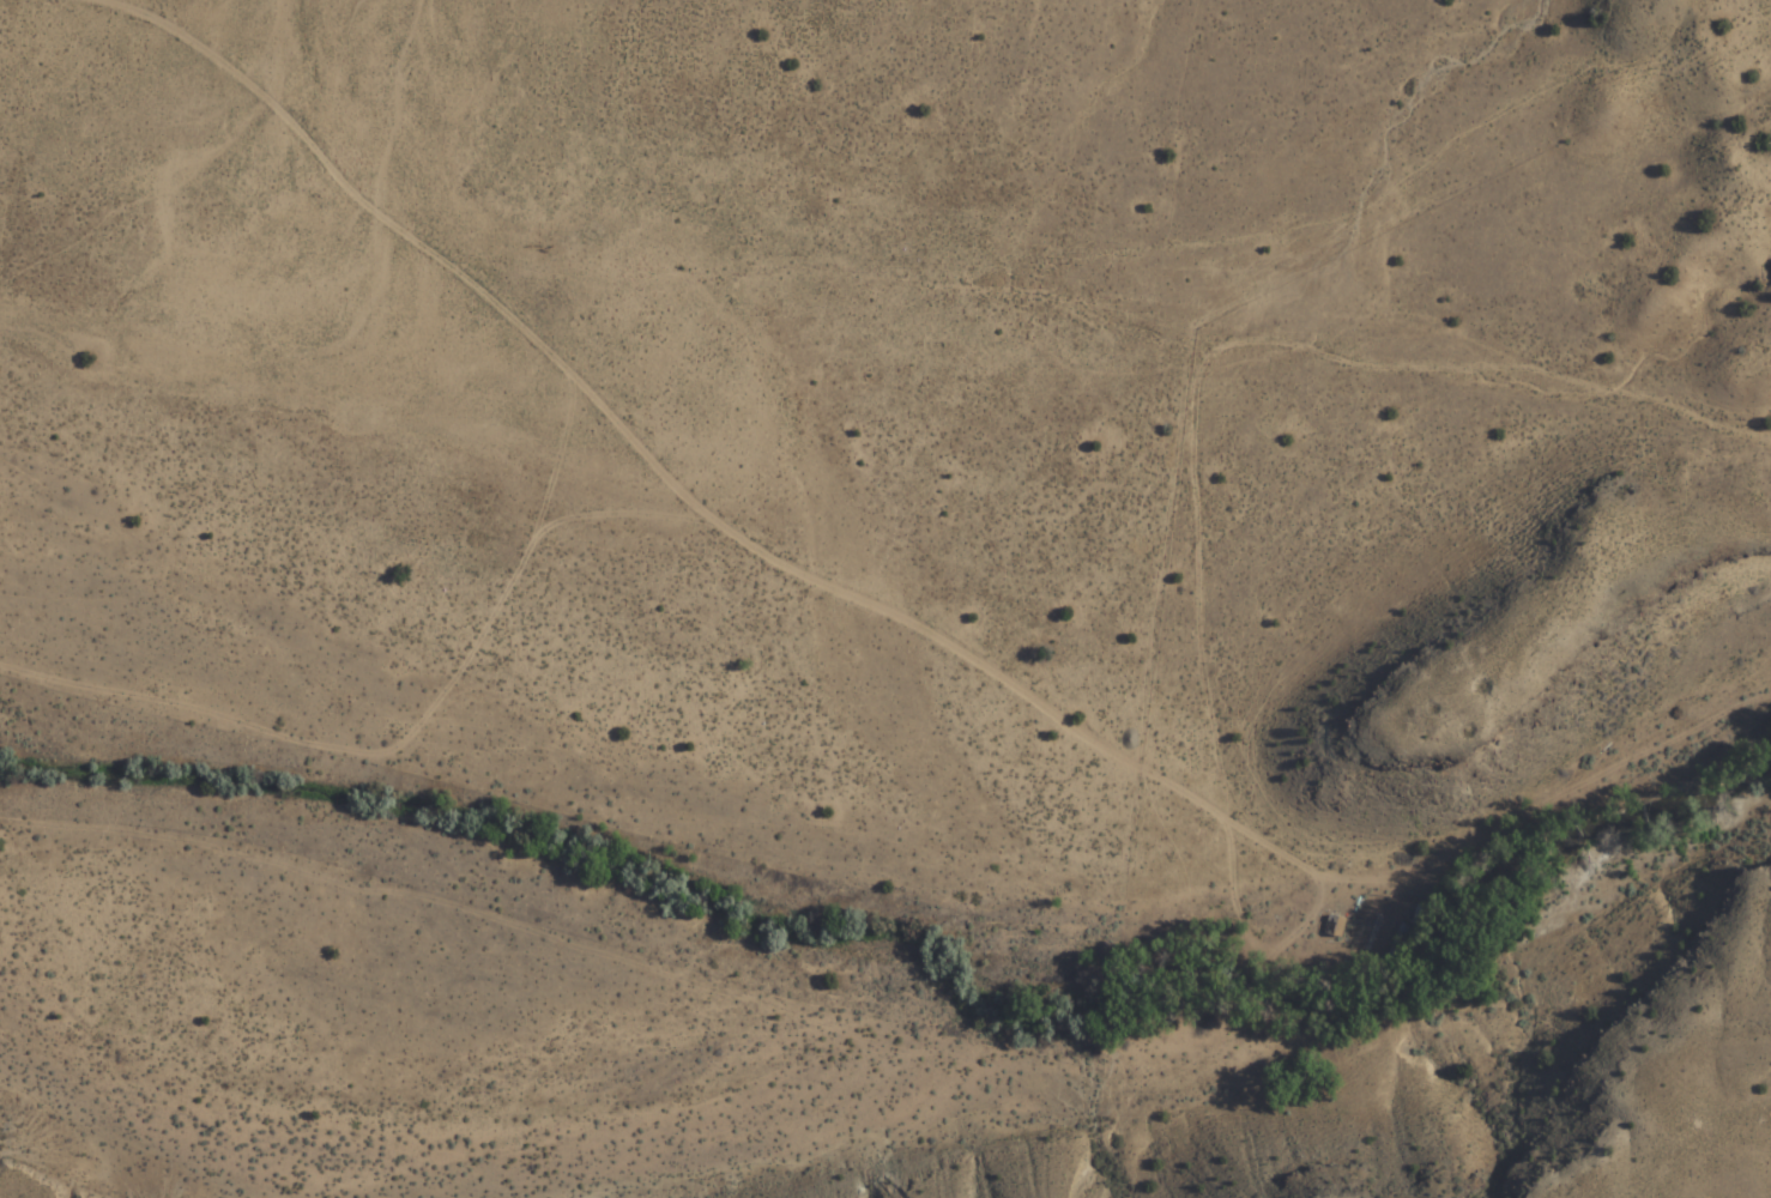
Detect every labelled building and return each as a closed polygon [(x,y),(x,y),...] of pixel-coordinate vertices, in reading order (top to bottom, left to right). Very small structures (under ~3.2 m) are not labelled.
[(1339,939),(1345,920),(1331,915),(1324,934),(1339,939)] [(1409,928),(1402,925),(1387,958),(1394,961),(1409,928)]
